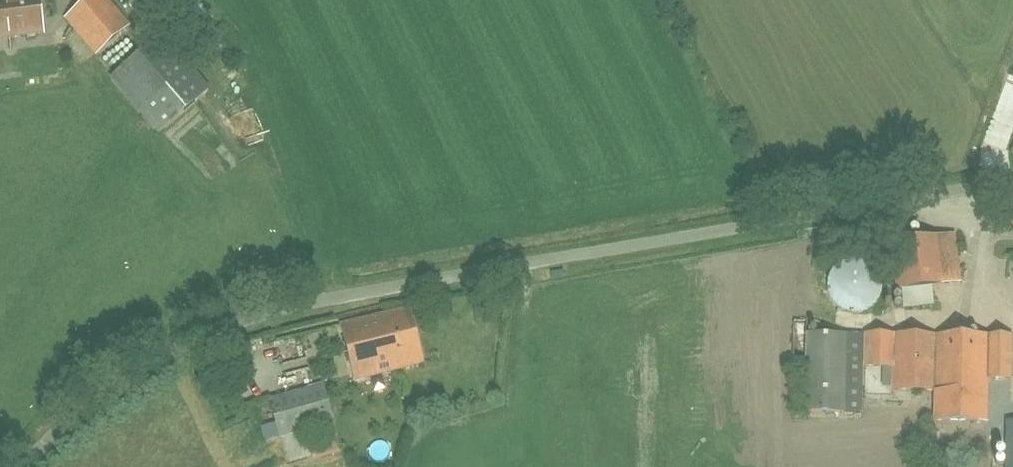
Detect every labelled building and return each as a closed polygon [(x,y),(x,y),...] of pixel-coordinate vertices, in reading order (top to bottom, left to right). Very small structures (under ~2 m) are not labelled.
[(42,31),(38,0),(0,0),(0,37),(42,31)] [(95,53),(130,24),(109,0),(85,0),(65,17),(95,53)] [(163,32),(148,45),(112,76),(160,131),(196,100),(211,88),(163,32)] [(955,230),(908,234),(912,285),(899,286),(900,306),(931,303),(929,283),(958,281),(955,230)] [(826,306),(877,308),(879,261),(827,259),(826,306)] [(407,308),(340,326),(354,380),(421,363),(407,308)] [(805,333),(805,411),(861,411),(861,333),(805,333)] [(864,333),(864,367),(882,367),(892,367),(892,387),(892,390),(934,391),(933,421),(986,421),(986,378),(1010,378),(1010,335),(864,333)] [(322,383),(306,388),(267,398),(278,437),(332,422),(322,383)]
